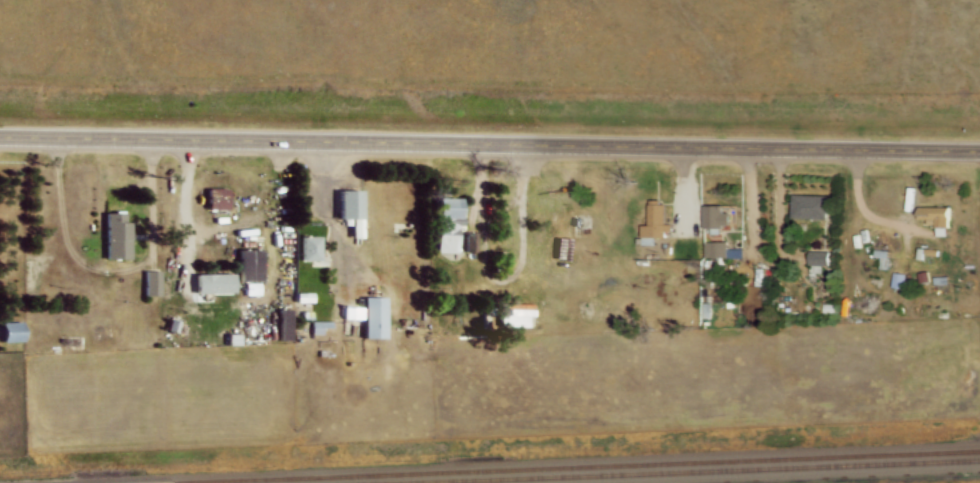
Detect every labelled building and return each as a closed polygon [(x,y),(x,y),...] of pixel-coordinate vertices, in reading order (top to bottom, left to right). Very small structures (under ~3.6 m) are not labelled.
[(338,188),(338,219),(355,219),(355,232),(364,234),(363,188),(338,188)] [(211,189),(211,206),(231,206),(231,190),(211,189)] [(795,196),(795,215),(812,215),(812,226),(828,226),(828,196),(795,196)] [(439,199),(439,216),(462,217),(462,199),(439,199)] [(655,203),(655,224),(645,224),(644,241),(669,241),(669,231),(673,231),(673,224),(666,223),(666,203),(655,203)] [(703,207),(704,229),(722,228),(722,224),(733,223),(732,212),(723,212),(722,206),(703,207)] [(919,206),(919,218),(936,218),(936,226),(951,227),(952,207),(919,206)] [(106,214),(107,257),(134,256),(133,224),(124,224),(124,214),(106,214)] [(576,215),(576,224),(593,224),(592,215),(576,215)] [(439,234),(439,253),(476,253),(476,234),(439,234)] [(302,237),(302,261),(321,261),(321,237),(302,237)] [(708,242),(707,254),(728,255),(728,242),(708,242)] [(809,249),(809,264),(830,264),(829,249),(809,249)] [(869,252),(869,269),(889,269),(889,252),(869,252)] [(217,259),(216,305),(228,305),(228,259),(217,259)] [(147,269),(146,296),(162,296),(163,270),(147,269)] [(231,270),(231,280),(263,279),(263,270),(231,270)] [(894,273),(894,284),(907,284),(907,273),(894,273)] [(299,291),(299,301),(317,302),(317,292),(299,291)] [(364,297),(364,308),(345,307),(345,318),(367,318),(366,337),(384,337),(385,298),(364,297)] [(315,320),(315,334),(333,334),(333,320),(315,320)] [(2,323),(3,338),(23,338),(22,322),(2,323)]
